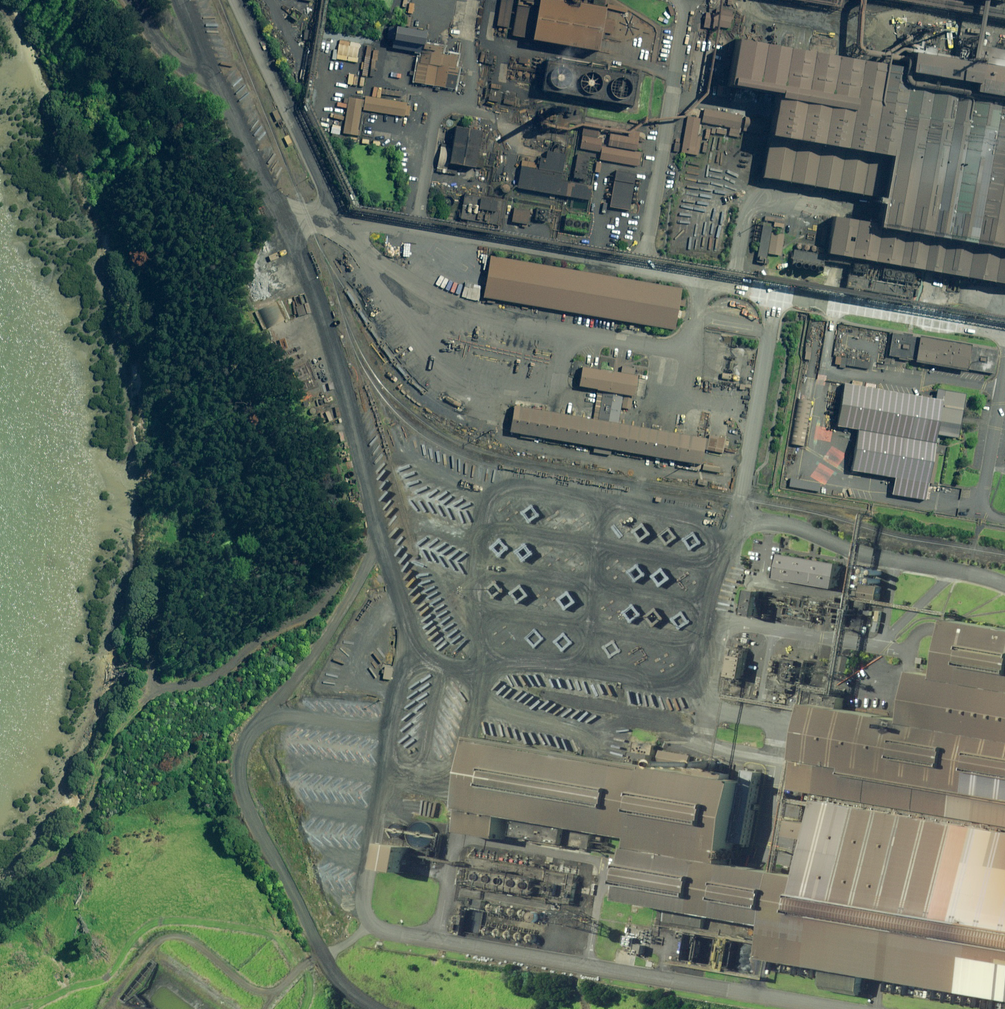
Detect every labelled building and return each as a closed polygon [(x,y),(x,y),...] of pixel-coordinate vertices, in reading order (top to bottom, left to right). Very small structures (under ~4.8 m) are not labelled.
[(515,37),(604,49),(610,2),(595,0),(521,0),(515,37)] [(1004,279),(1004,48),(978,43),(975,56),(919,47),(916,65),(747,38),(739,89),(771,94),(757,172),(880,193),(875,222),(837,216),(831,249),(1004,279)] [(456,50),(418,44),(413,78),(450,85),(456,50)] [(534,96),(630,111),(635,75),(540,60),(534,96)] [(408,96),(369,90),(366,105),(405,111),(408,96)] [(367,95),(350,92),(344,128),(361,130),(367,95)] [(460,123),(453,163),(482,168),(489,128),(460,123)] [(582,128),(580,149),(602,151),(601,162),(642,166),(645,134),(582,128)] [(523,165),(519,186),(593,201),(596,182),(564,176),(569,152),(548,148),(544,169),(523,165)] [(639,175),(613,172),(608,210),(633,214),(639,175)] [(684,282),(491,250),(483,293),(677,325),(684,282)] [(996,342),(891,325),(887,352),(991,369),(996,342)] [(622,374),(580,366),(577,387),(597,390),(633,396),(636,397),(640,376),(635,375),(636,369),(624,366),(622,374)] [(938,396),(844,380),(836,423),(858,427),(851,466),(897,473),(894,490),(949,499),(968,388),(940,383),(938,396)] [(633,396),(597,390),(592,420),(619,424),(622,408),(631,410),(633,396)] [(798,400),(790,444),(803,446),(811,402),(798,400)] [(592,420),(517,408),(514,428),(512,435),(704,466),(708,439),(619,424),(592,420)] [(791,478),(789,487),(819,492),(820,483),(791,478)] [(843,564),(783,554),(779,578),(839,588),(843,564)] [(754,588),(751,615),(760,616),(764,590),(754,588)] [(654,838),(644,898),(787,922),(782,955),(1004,991),(1004,626),(963,619),(954,674),(923,669),(915,717),(818,701),(811,748),(808,764),(804,789),(828,792),(815,872),(739,860),(752,779),(489,736),(474,830),(510,836),(513,815),(654,838)] [(734,655),(730,675),(743,678),(747,658),(734,655)] [(389,844),(385,870),(408,873),(412,848),(389,844)] [(569,922),(571,923),(573,924),(574,924),(576,923),(578,922),(579,921),(580,919),(580,917),(579,915),(578,914),(577,913),(575,912),(573,912),(571,913),(570,914),(569,916),(568,918),(569,920),(569,922)] [(639,945),(638,953),(646,954),(647,946),(639,945)]
